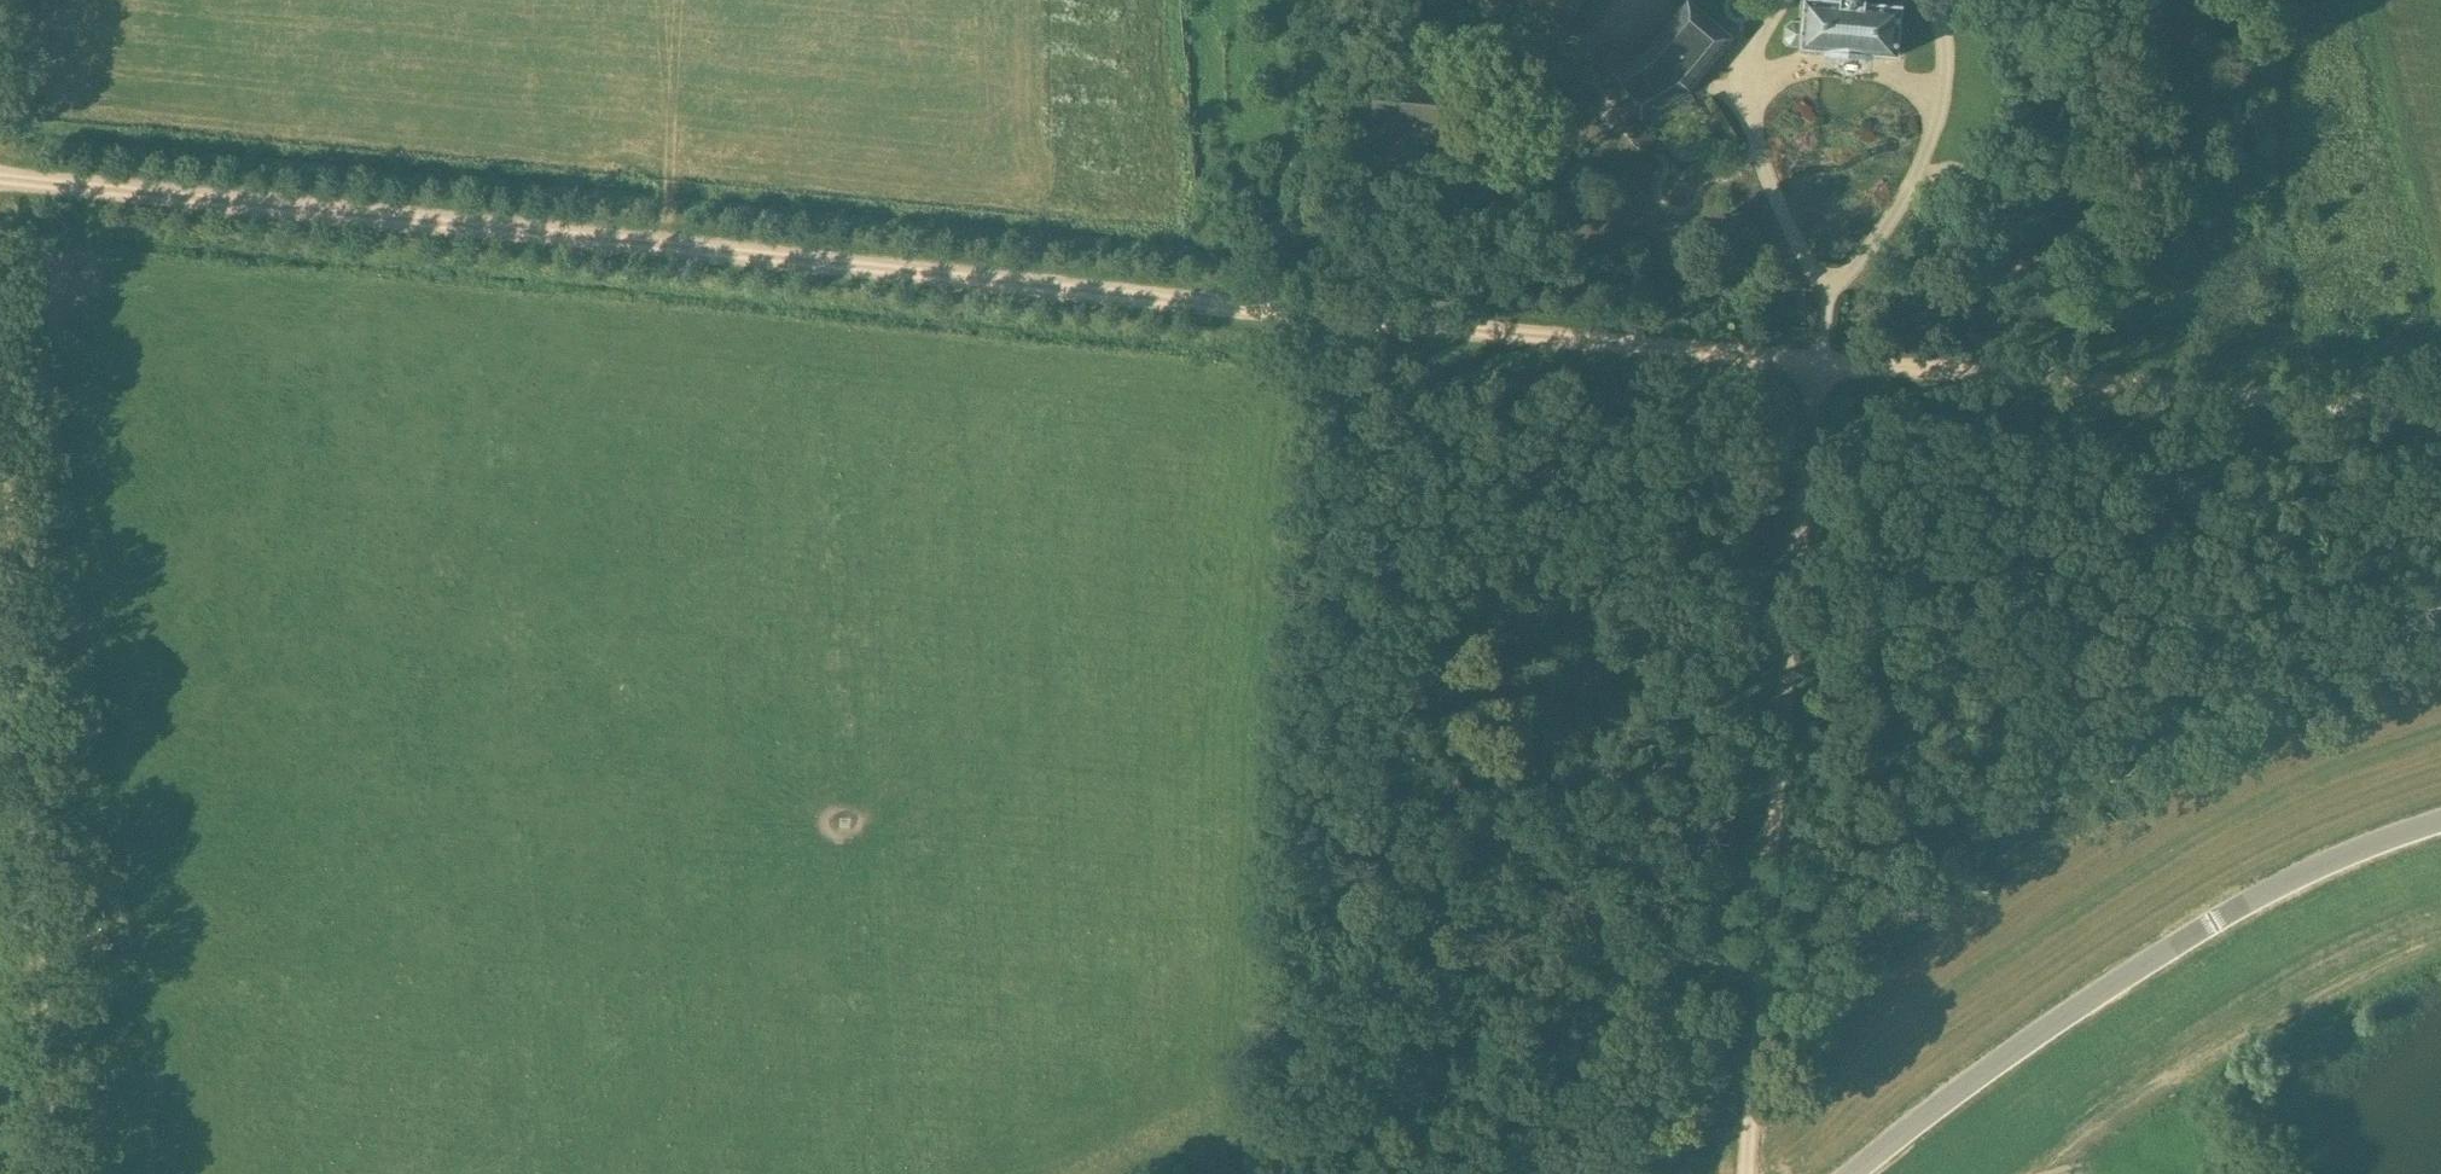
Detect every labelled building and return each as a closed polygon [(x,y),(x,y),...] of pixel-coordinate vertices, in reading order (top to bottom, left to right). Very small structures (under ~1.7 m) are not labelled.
[(1570,24),(1581,0),(1521,0),(1570,24)] [(1691,90),(1691,89),(1733,37),(1692,0),(1683,0),(1650,41),(1628,58),(1622,48),(1598,64),(1619,99),(1642,118),(1649,114),(1659,132),(1699,106),(1691,90)] [(1829,0),(1806,0),(1804,20),(1792,19),(1784,26),(1784,39),(1790,45),(1802,47),(1826,49),(1826,52),(1873,56),(1873,54),(1898,56),(1902,7),(1866,4),(1867,0),(1845,0),(1845,1),(1829,0)] [(1461,102),(1373,94),(1370,137),(1457,144),(1461,102)]
